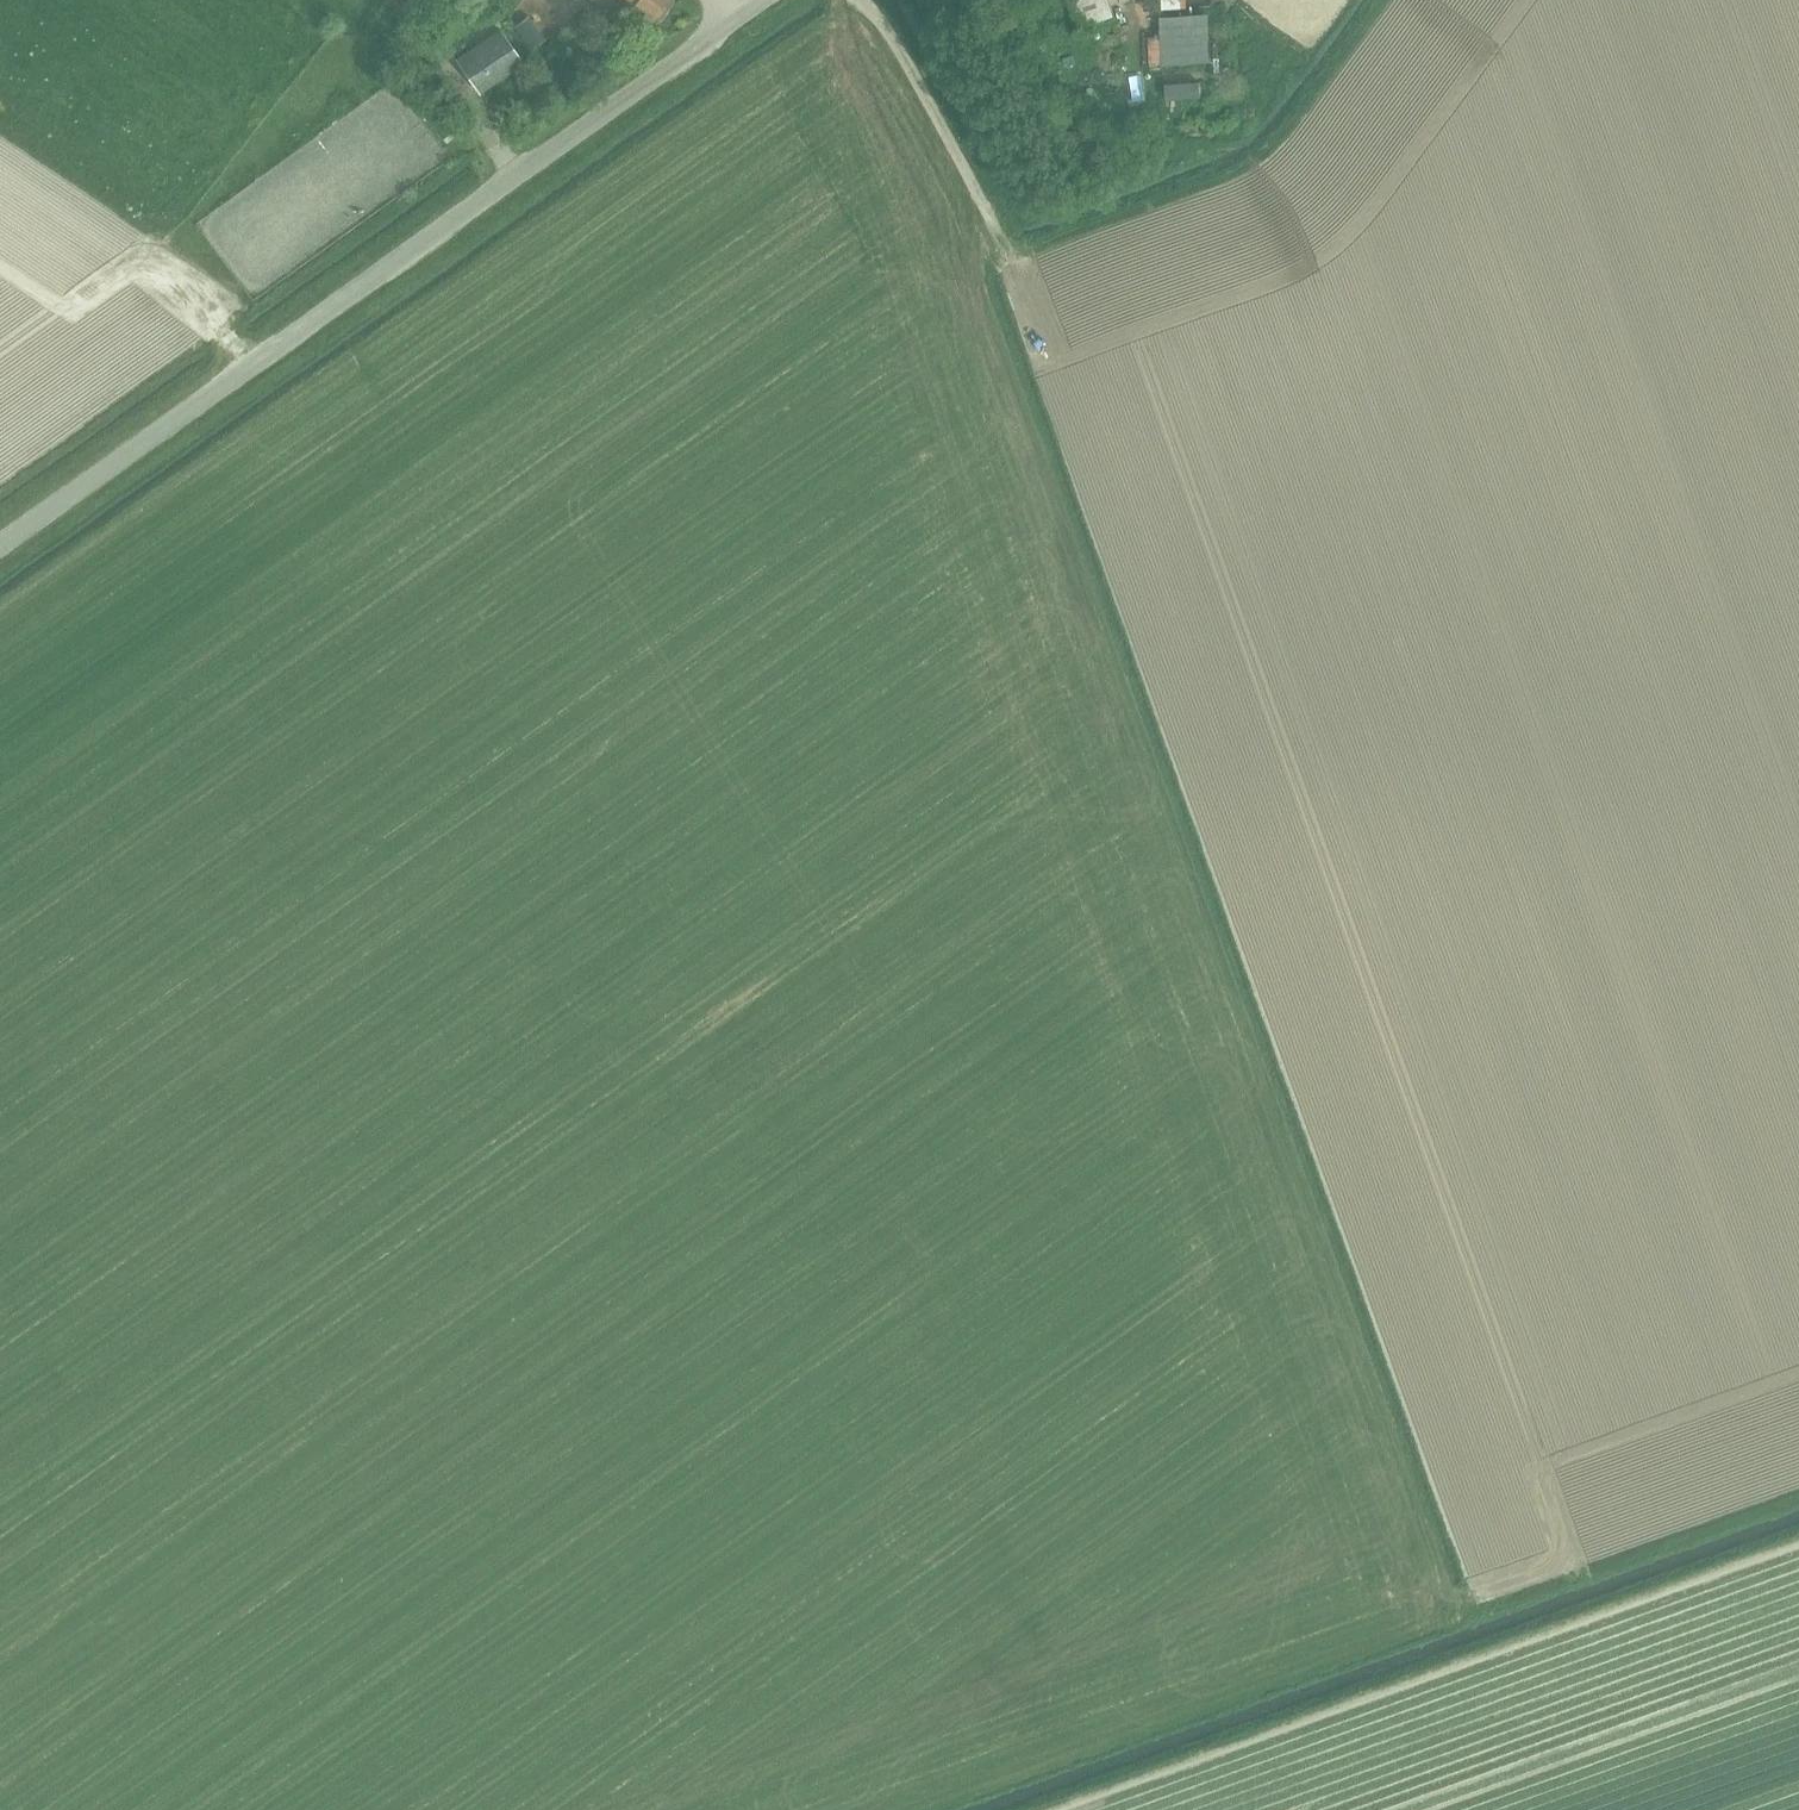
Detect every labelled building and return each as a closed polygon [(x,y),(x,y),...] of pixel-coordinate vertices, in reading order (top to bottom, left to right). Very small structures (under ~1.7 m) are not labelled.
[(605,9),(612,0),(592,0),(605,9)] [(658,21),(673,0),(628,0),(658,21)] [(1114,15),(1109,0),(1069,0),(1079,28),(1114,15)] [(479,93),(523,63),(500,29),(456,59),(479,93)]
